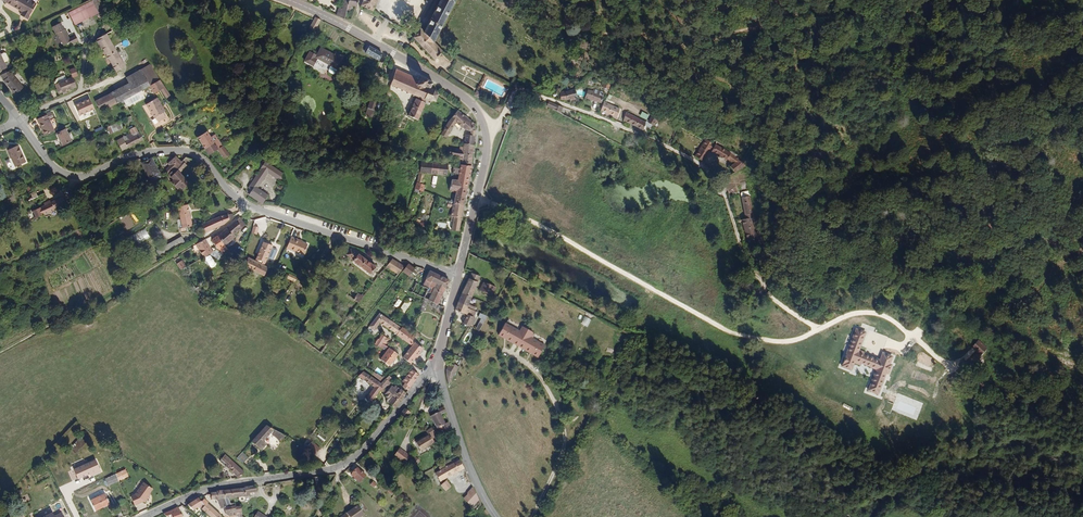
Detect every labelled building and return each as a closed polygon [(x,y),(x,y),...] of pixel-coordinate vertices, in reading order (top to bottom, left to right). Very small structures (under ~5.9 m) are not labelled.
[(24,17),(30,20),(39,6),(30,0),(4,0),(24,12),(27,13),(24,17)] [(356,9),(359,0),(349,0),(349,2),(348,7),(349,8),(348,13),(351,14),(352,8),(356,9)] [(372,14),(377,0),(365,0),(362,8),(372,14)] [(437,45),(458,0),(441,0),(439,2),(426,30),(422,29),(416,35),(414,39),(436,61),(445,53),(437,45)] [(100,16),(104,14),(98,2),(94,4),(95,6),(100,16)] [(82,10),(88,22),(100,16),(95,6),(94,4),(82,10)] [(76,27),(88,22),(82,10),(70,15),(76,27)] [(309,31),(312,33),(318,22),(314,20),(309,31)] [(73,46),(78,43),(76,38),(70,41),(65,32),(62,25),(53,29),(56,36),(58,35),(64,47),(71,44),(73,46)] [(128,69),(115,49),(106,36),(98,41),(96,45),(99,49),(101,47),(104,51),(110,60),(119,74),(128,69)] [(366,56),(380,63),(383,56),(371,49),(370,49),(366,56)] [(329,74),(335,78),(344,62),(337,59),(339,56),(337,55),(336,58),(321,50),(317,58),(310,54),(305,64),(314,69),(318,61),(333,68),(329,74)] [(2,55),(0,56),(0,75),(10,70),(7,64),(11,62),(7,55),(3,57),(2,55)] [(152,89),(161,83),(151,67),(142,73),(152,89)] [(67,94),(78,90),(75,80),(79,79),(76,71),(71,73),(73,80),(68,82),(66,77),(59,80),(60,84),(56,86),(57,90),(61,89),(63,94),(63,97),(68,95),(67,94)] [(17,96),(25,90),(14,77),(17,75),(15,72),(12,73),(3,78),(7,82),(6,83),(17,96)] [(126,102),(139,95),(142,94),(149,91),(151,89),(152,89),(142,73),(141,72),(132,78),(136,83),(97,103),(102,114),(126,102)] [(440,98),(438,98),(435,95),(436,94),(435,92),(434,94),(432,92),(434,87),(424,82),(418,78),(416,81),(397,72),(391,87),(396,90),(395,91),(397,92),(398,91),(402,93),(401,94),(403,95),(404,94),(407,96),(407,97),(408,98),(409,97),(413,99),(412,100),(414,101),(415,100),(416,100),(415,103),(425,107),(427,107),(428,109),(429,108),(428,106),(434,105),(435,107),(436,107),(436,106),(439,100),(440,99),(440,98)] [(163,92),(166,90),(161,83),(152,89),(151,89),(156,97),(163,92)] [(169,101),(172,98),(170,96),(166,90),(163,92),(169,101)] [(577,107),(580,106),(577,94),(564,97),(560,98),(562,105),(570,103),(571,106),(576,104),(577,107)] [(587,103),(603,110),(607,99),(602,97),(597,95),(595,97),(590,95),(587,103)] [(90,98),(75,105),(80,115),(95,108),(90,98)] [(166,115),(161,107),(162,106),(159,101),(148,108),(156,121),(157,120),(160,125),(167,121),(164,116),(166,115)] [(375,113),(374,113),(378,104),(371,101),(366,115),(373,118),(375,113)] [(408,119),(419,124),(425,107),(415,103),(408,119)] [(547,113),(552,116),(556,109),(555,109),(550,107),(547,113)] [(602,116),(618,123),(622,115),(606,108),(604,112),(602,116)] [(552,116),(560,120),(564,112),(556,109),(552,116)] [(645,126),(645,122),(626,113),(623,123),(643,131),(644,129),(650,131),(651,127),(653,125),(648,123),(645,126)] [(476,136),(477,130),(459,116),(450,127),(442,140),(449,142),(457,130),(464,134),(473,136),(476,136)] [(48,137),(57,133),(52,121),(51,121),(49,117),(40,121),(42,126),(42,125),(48,137)] [(116,134),(124,130),(120,124),(112,128),(116,134)] [(130,151),(147,141),(140,131),(139,131),(137,129),(132,132),(133,135),(132,136),(133,138),(130,140),(131,142),(126,145),(130,151)] [(64,143),(72,139),(68,132),(60,136),(64,143)] [(206,151),(215,146),(208,135),(199,140),(206,151)] [(131,142),(130,140),(133,138),(132,136),(120,143),(126,153),(130,151),(126,145),(131,142)] [(467,149),(475,150),(476,141),(472,140),(468,140),(467,149)] [(218,151),(225,147),(222,142),(215,146),(218,151)] [(711,155),(710,155),(713,150),(714,148),(712,148),(711,148),(706,145),(696,162),(704,167),(711,155)] [(206,151),(209,156),(218,151),(215,146),(206,151)] [(224,161),(230,156),(225,148),(227,147),(226,146),(225,147),(218,151),(224,161)] [(744,170),(737,162),(732,159),(733,157),(728,154),(725,153),(713,146),(712,148),(714,148),(716,150),(715,151),(713,156),(712,157),(728,166),(729,164),(734,168),(730,172),(735,177),(744,170)] [(456,157),(464,158),(465,149),(457,148),(456,157)] [(18,170),(28,165),(21,149),(11,153),(18,170)] [(463,167),(473,168),(475,150),(467,149),(466,158),(464,158),(456,157),(453,156),(449,161),(463,163),(463,167)] [(178,168),(184,164),(179,158),(170,166),(173,169),(167,174),(168,177),(174,172),(175,171),(177,169),(178,168)] [(158,177),(161,175),(153,160),(144,165),(148,173),(152,181),(158,178),(158,177)] [(178,168),(182,173),(189,167),(187,165),(185,163),(184,164),(178,168)] [(279,176),(278,175),(262,163),(257,169),(258,169),(245,189),(248,191),(245,195),(259,204),(264,196),(254,189),(264,174),(275,181),(279,176)] [(426,177),(433,178),(434,168),(427,167),(426,177)] [(433,178),(440,179),(442,169),(434,168),(433,178)] [(470,179),(471,179),(473,170),(463,168),(462,173),(456,172),(455,179),(461,180),(464,180),(463,182),(465,183),(466,181),(469,181),(470,179)] [(183,191),(191,184),(177,169),(175,171),(174,172),(168,177),(173,182),(172,183),(178,190),(181,188),(183,191)] [(440,179),(450,181),(452,170),(445,169),(442,169),(440,179)] [(416,193),(425,197),(427,191),(422,190),(426,177),(422,175),(422,176),(416,193)] [(459,186),(469,188),(471,182),(471,179),(470,179),(469,181),(466,181),(465,183),(463,182),(464,180),(461,180),(459,186)] [(458,196),(467,199),(468,194),(459,191),(459,186),(454,185),(452,195),(458,196)] [(750,222),(755,220),(745,199),(743,195),(735,198),(747,223),(750,222)] [(210,203),(209,202),(207,196),(193,202),(195,207),(205,203),(205,205),(210,203)] [(58,212),(58,211),(69,206),(65,198),(54,204),(51,206),(50,204),(47,205),(48,207),(36,213),(40,221),(58,212)] [(455,209),(465,211),(467,203),(457,201),(455,209)] [(190,224),(187,211),(184,203),(170,206),(171,210),(176,209),(178,217),(174,219),(177,229),(179,229),(179,231),(185,229),(184,225),(190,224)] [(453,235),(460,236),(465,211),(455,209),(450,207),(450,211),(455,212),(453,221),(454,221),(452,227),(455,227),(453,235)] [(204,219),(208,228),(223,222),(231,214),(230,212),(219,213),(204,219)] [(214,235),(222,245),(235,233),(233,231),(242,223),(237,216),(214,235)] [(200,232),(208,228),(204,219),(196,223),(200,232)] [(762,242),(765,242),(763,236),(755,238),(750,222),(747,223),(743,225),(750,249),(753,248),(752,246),(762,242)] [(130,236),(134,245),(150,237),(146,228),(130,236)] [(217,249),(222,245),(214,235),(209,239),(217,249)] [(156,256),(181,241),(178,236),(153,250),(156,256)] [(199,254),(208,248),(201,237),(192,243),(199,254)] [(293,252),(306,257),(310,248),(297,243),(293,252)] [(266,265),(267,265),(275,248),(266,246),(259,262),(262,263),(261,267),(265,268),(266,265)] [(373,278),(379,272),(360,258),(354,254),(350,259),(352,261),(352,262),(354,263),(354,262),(356,263),(355,265),(373,278)] [(241,266),(246,270),(251,262),(248,259),(246,258),(241,266)] [(387,266),(398,274),(405,266),(393,259),(387,266)] [(271,271),(270,271),(265,268),(261,267),(258,265),(251,262),(246,270),(267,280),(271,271)] [(183,264),(179,267),(183,273),(188,271),(183,264)] [(409,276),(410,274),(415,269),(408,264),(406,267),(403,271),(409,276)] [(429,301),(439,305),(449,280),(431,271),(431,270),(429,275),(427,274),(424,279),(426,280),(425,284),(434,288),(431,295),(426,293),(423,299),(425,299),(429,301)] [(463,291),(473,295),(481,277),(472,272),(463,291)] [(769,287),(776,282),(773,278),(767,282),(769,287)] [(491,294),(495,288),(489,284),(489,285),(485,283),(482,289),(491,294)] [(458,304),(467,308),(473,295),(463,291),(458,304)] [(356,304),(361,308),(366,301),(361,298),(356,304)] [(399,299),(394,305),(397,308),(402,301),(399,299)] [(405,313),(412,302),(406,299),(400,309),(405,313)] [(465,321),(471,325),(477,312),(467,308),(458,304),(456,310),(468,315),(465,321)] [(581,323),(588,327),(592,319),(585,316),(581,323)] [(399,340),(404,334),(382,318),(372,330),(377,334),(382,327),(399,340)] [(455,324),(453,335),(460,337),(462,326),(455,324)] [(547,346),(532,338),(535,333),(524,327),(521,332),(507,324),(500,336),(506,340),(507,339),(509,340),(508,341),(532,354),(532,353),(534,354),(534,355),(540,358),(547,346)] [(858,351),(861,343),(865,334),(856,331),(842,367),(851,370),(853,364),(860,367),(861,365),(876,370),(868,393),(878,396),(885,374),(888,375),(891,367),(888,366),(891,359),(881,355),(879,362),(864,357),(865,354),(858,351)] [(417,341),(415,340),(405,332),(404,334),(399,340),(411,348),(417,341)] [(389,346),(387,345),(389,342),(384,339),(381,346),(378,350),(380,352),(384,348),(387,350),(389,346)] [(405,362),(414,369),(426,354),(417,347),(413,352),(405,362)] [(401,360),(398,358),(400,356),(393,351),(392,353),(391,352),(387,350),(386,353),(390,356),(384,364),(393,371),(401,360)] [(984,370),(990,365),(982,358),(976,363),(984,370)] [(450,382),(451,390),(454,384),(462,370),(453,365),(453,366),(449,374),(448,374),(449,381),(450,382)] [(375,371),(373,374),(381,381),(383,378),(375,371)] [(406,387),(413,393),(422,380),(415,375),(406,387)] [(384,389),(382,387),(368,377),(364,382),(380,394),(384,389)] [(397,414),(409,398),(401,392),(399,395),(395,391),(390,396),(389,397),(396,402),(391,408),(396,412),(397,414)] [(447,439),(454,436),(450,422),(446,424),(444,420),(449,418),(449,417),(447,413),(442,416),(442,418),(434,421),(440,433),(441,433),(444,435),(446,434),(447,439)] [(404,419),(409,423),(413,419),(408,414),(404,419)] [(263,453),(269,447),(267,445),(272,439),(284,445),(289,439),(269,430),(255,445),(263,453)] [(424,457),(437,449),(435,446),(440,443),(434,434),(430,437),(432,441),(419,449),(424,457)] [(74,452),(79,456),(93,441),(88,436),(74,452)] [(312,442),(307,449),(315,455),(320,448),(312,442)] [(307,456),(311,453),(305,448),(302,451),(307,456)] [(412,463),(413,462),(402,454),(397,461),(407,469),(412,463)] [(245,466),(252,460),(246,455),(240,461),(245,466)] [(243,482),(248,476),(229,458),(224,462),(229,467),(229,468),(243,482)] [(74,468),(78,478),(89,473),(91,476),(101,471),(95,459),(74,468)] [(439,479),(444,488),(468,475),(464,467),(463,466),(461,467),(459,464),(457,465),(457,464),(450,467),(451,469),(442,473),(443,476),(439,479)] [(120,476),(123,483),(132,478),(129,472),(120,476)] [(367,483),(368,481),(360,474),(354,481),(358,486),(360,485),(363,488),(367,483)] [(112,488),(123,483),(120,476),(109,481),(112,488)] [(151,497),(153,495),(156,491),(147,484),(139,496),(135,498),(139,507),(148,503),(149,504),(153,498),(151,497)] [(444,491),(450,496),(454,492),(449,486),(444,491)] [(260,497),(259,490),(248,492),(227,495),(228,503),(231,512),(235,512),(235,516),(243,516),(242,512),(237,513),(237,509),(233,509),(232,504),(243,503),(243,506),(245,507),(248,506),(250,505),(250,502),(259,501),(259,497),(260,497)] [(479,510),(483,506),(478,497),(476,492),(470,498),(469,499),(469,501),(473,505),(479,510)] [(227,503),(228,503),(227,495),(221,495),(221,496),(214,497),(215,499),(211,499),(211,504),(215,505),(217,505),(218,508),(228,507),(227,503)] [(94,503),(99,513),(113,506),(108,496),(94,503)] [(210,507),(211,507),(206,503),(204,504),(201,501),(191,509),(197,514),(205,509),(207,511),(204,514),(208,516),(221,516),(210,507)] [(479,510),(473,505),(466,513),(471,516),(473,516),(479,510)]
